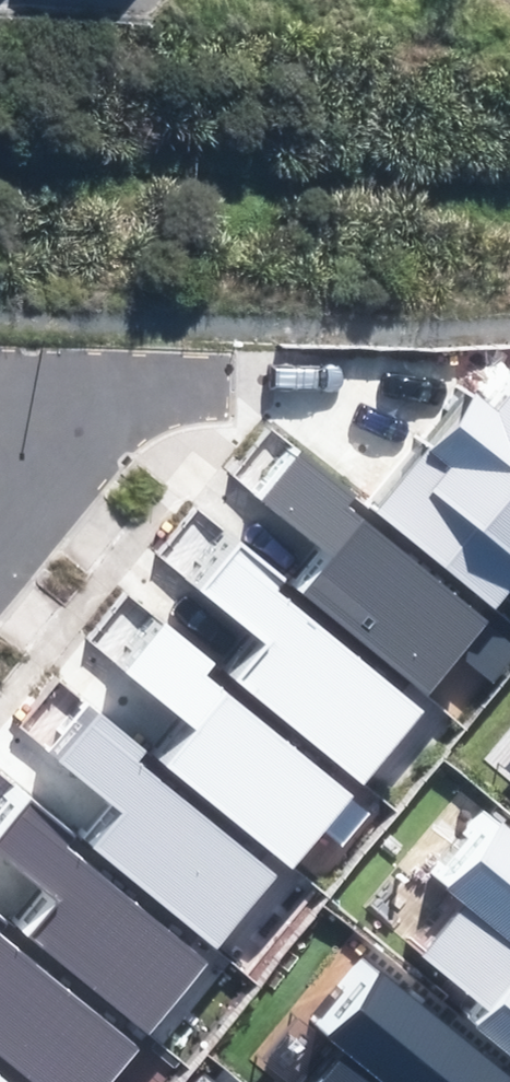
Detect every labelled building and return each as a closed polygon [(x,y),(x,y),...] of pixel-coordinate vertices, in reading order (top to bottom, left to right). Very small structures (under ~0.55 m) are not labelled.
[(494,606),(509,587),(509,395),(495,414),(475,397),(380,514),(494,606)] [(309,594),(428,692),(486,621),(346,506),(353,497),(308,460),(270,506),(337,560),(309,594)] [(240,681),(360,778),(418,707),(278,592),(285,583),(240,546),(202,592),(268,647),(240,681)] [(169,764),(288,861),(347,790),(207,675),(214,666),(169,629),(131,676),(197,730),(169,764)] [(100,850),(220,947),(278,876),(138,761),(145,753),(100,716),(62,762),(128,816),(100,850)] [(146,1034),(204,962),(64,848),(72,839),(26,802),(0,834),(0,857),(55,902),(27,936),(146,1034)] [(509,1054),(509,833),(499,824),(445,889),(464,905),(423,955),(488,1009),(475,1025),(509,1054)] [(32,1081),(111,1081),(138,1049),(0,937),(0,1056),(32,1081)] [(383,972),(329,1037),(349,1053),(325,1081),(509,1081),(509,1076),(383,972)]
